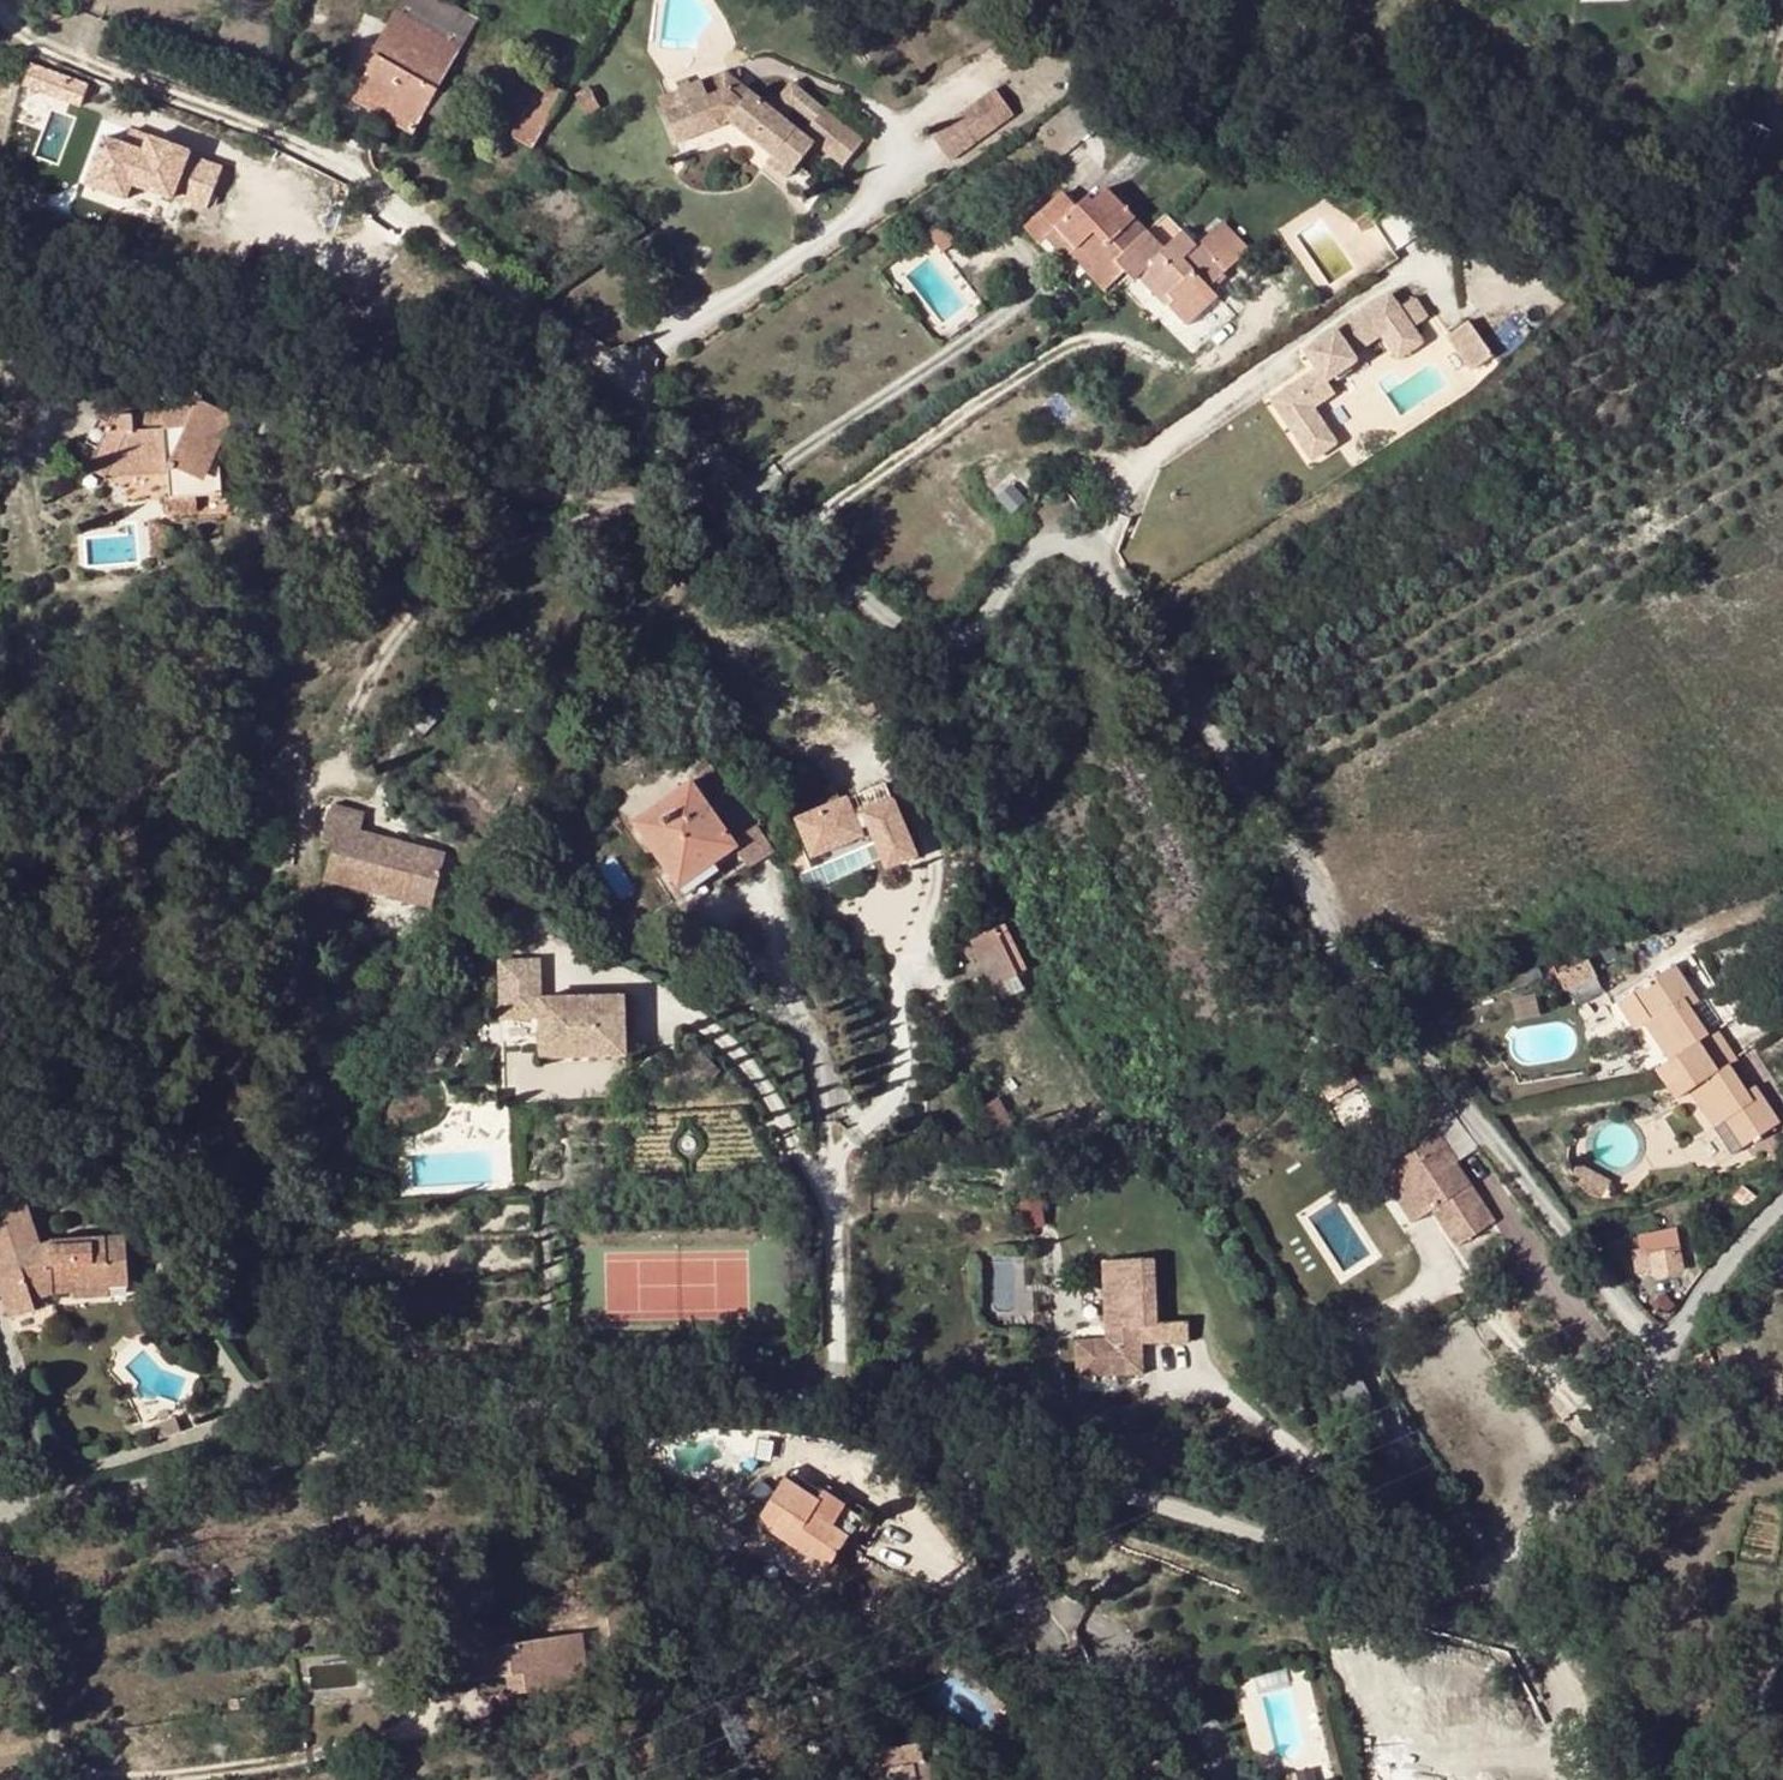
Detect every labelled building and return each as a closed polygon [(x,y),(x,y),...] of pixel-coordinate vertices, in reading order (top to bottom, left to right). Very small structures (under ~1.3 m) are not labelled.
[(398,14),(461,51),(477,23),(437,0),(406,0),(398,14)] [(461,51),(398,14),(381,44),(444,81),(461,51)] [(427,112),(438,91),(444,81),(381,44),(375,55),(381,58),(356,101),(414,135),(427,112)] [(86,99),(92,82),(42,65),(36,82),(86,99)] [(702,80),(708,98),(726,90),(742,103),(751,94),(722,72),(702,80)] [(702,80),(677,91),(684,107),(665,115),(678,145),(724,128),(726,124),(773,159),(776,156),(795,170),(815,144),(844,167),(863,141),(823,110),(804,135),(751,94),(742,103),(726,90),(708,98),(702,80)] [(543,82),(512,138),(534,148),(565,94),(543,82)] [(587,89),(576,94),(585,113),(596,107),(587,89)] [(994,89),(929,135),(948,160),(1012,114),(994,89)] [(456,101),(438,91),(427,112),(444,123),(456,101)] [(659,99),(665,115),(684,107),(677,91),(659,99)] [(217,215),(232,158),(155,137),(153,144),(106,131),(92,181),(217,215)] [(787,181),(795,170),(776,156),(773,159),(767,167),(787,181)] [(1084,274),(1103,293),(1124,272),(1115,263),(1147,233),(1124,208),(1129,203),(1119,192),(1113,196),(1106,188),(1091,202),(1085,197),(1075,206),(1062,192),(1024,228),(1038,243),(1045,238),(1064,259),(1078,247),(1093,264),(1084,274)] [(1372,222),(1371,208),(1353,220),(1360,230),(1372,222)] [(1208,289),(1223,274),(1198,249),(1182,231),(1166,214),(1147,233),(1115,263),(1124,272),(1128,277),(1133,283),(1143,273),(1171,303),(1167,308),(1186,328),(1217,299),(1208,289)] [(955,244),(938,224),(925,235),(942,255),(955,244)] [(1224,225),(1198,249),(1223,274),(1248,252),(1224,225)] [(1078,247),(1067,257),(1084,274),(1093,264),(1078,247)] [(1354,360),(1350,353),(1379,334),(1396,358),(1420,342),(1410,327),(1397,308),(1388,293),(1333,330),(1303,350),(1316,369),(1271,400),(1310,458),(1334,442),(1311,407),(1331,393),(1323,381),(1324,381),(1354,360)] [(1415,296),(1397,308),(1410,327),(1427,315),(1415,296)] [(1467,320),(1446,336),(1470,370),(1491,355),(1467,320)] [(92,466),(111,475),(168,471),(170,494),(221,491),(220,463),(216,460),(235,417),(225,412),(201,401),(195,414),(191,412),(116,419),(92,466)] [(1023,500),(1009,486),(997,497),(1011,511),(1023,500)] [(197,515),(196,500),(170,501),(165,502),(166,517),(197,515)] [(153,529),(150,529),(154,559),(160,559),(169,544),(171,534),(154,527),(153,529)] [(86,660),(91,649),(78,642),(72,653),(86,660)] [(408,727),(422,739),(438,722),(425,710),(408,727)] [(619,754),(626,767),(645,756),(638,744),(619,754)] [(735,851),(738,848),(732,840),(692,783),(634,823),(675,882),(709,856),(715,864),(735,851)] [(816,810),(823,825),(846,815),(839,800),(816,810)] [(447,856),(402,843),(398,858),(383,854),(384,848),(360,841),(367,815),(334,805),(328,834),(337,838),(327,880),(391,898),(394,884),(437,895),(447,856)] [(756,824),(732,840),(738,848),(735,851),(744,864),(722,879),(725,884),(774,850),(756,824)] [(383,854),(398,858),(402,843),(387,840),(384,848),(383,854)] [(680,889),(715,864),(709,856),(675,882),(680,889)] [(435,909),(437,895),(394,884),(391,898),(435,909)] [(1025,972),(1003,928),(972,942),(994,987),(1025,972)] [(1595,976),(1587,958),(1555,974),(1563,991),(1595,976)] [(624,1055),(622,995),(539,998),(538,959),(498,961),(500,1018),(539,1017),(540,1057),(624,1055)] [(1674,967),(1637,992),(1655,1018),(1647,1024),(1671,1061),(1658,1069),(1668,1084),(1728,1046),(1717,1031),(1708,1036),(1690,1011),(1685,1002),(1693,995),(1674,967)] [(1025,993),(1017,976),(994,987),(1002,1003),(1025,993)] [(1655,1018),(1637,992),(1619,1004),(1637,1030),(1647,1024),(1655,1018)] [(1693,995),(1685,1002),(1690,1011),(1700,1005),(1693,995)] [(1587,1004),(1577,1011),(1584,1020),(1593,1013),(1587,1004)] [(1779,1125),(1760,1097),(1752,1102),(1746,1093),(1729,1068),(1738,1063),(1728,1046),(1668,1084),(1678,1099),(1690,1091),(1733,1155),(1753,1142),(1756,1146),(1765,1141),(1762,1136),(1779,1125)] [(1746,1093),(1752,1102),(1760,1097),(1754,1088),(1746,1093)] [(980,1112),(998,1143),(1016,1132),(998,1101),(980,1112)] [(1417,1137),(1423,1147),(1380,1174),(1413,1224),(1432,1211),(1457,1247),(1494,1223),(1470,1186),(1464,1191),(1444,1161),(1453,1155),(1457,1161),(1473,1150),(1447,1112),(1431,1123),(1433,1126),(1417,1137)] [(1453,1155),(1444,1161),(1464,1191),(1470,1186),(1473,1185),(1457,1161),(1453,1155)] [(1576,1162),(1570,1174),(1576,1182),(1579,1186),(1582,1188),(1586,1191),(1592,1194),(1596,1196),(1601,1197),(1610,1181),(1576,1162)] [(1,1278),(0,1279),(0,1287),(11,1321),(38,1312),(32,1294),(55,1287),(53,1244),(41,1246),(23,1190),(0,1198),(0,1276),(1,1278)] [(52,1242),(53,1244),(55,1287),(79,1285),(79,1291),(131,1288),(128,1237),(52,1242)] [(1681,1271),(1678,1251),(1651,1254),(1654,1276),(1681,1271)] [(1152,1258),(1102,1260),(1105,1339),(1075,1340),(1076,1375),(1141,1372),(1140,1342),(1187,1341),(1186,1322),(1155,1324),(1152,1258)] [(775,1338),(773,1338),(774,1356),(788,1355),(787,1338),(775,1338)] [(1328,1366),(1351,1408),(1371,1397),(1349,1354),(1328,1366)] [(305,1369),(287,1373),(291,1390),(310,1385),(305,1369)] [(1393,1440),(1371,1397),(1351,1408),(1362,1430),(1366,1428),(1376,1448),(1393,1440)] [(179,1432),(174,1416),(152,1423),(157,1439),(179,1432)] [(1395,1444),(1382,1451),(1392,1468),(1405,1461),(1395,1444)] [(784,1479),(799,1488),(804,1479),(790,1471),(784,1479)] [(799,1488),(784,1479),(779,1486),(816,1506),(825,1494),(804,1479),(799,1488)] [(828,1568),(848,1537),(812,1514),(816,1506),(779,1486),(756,1520),(828,1568)] [(853,1528),(861,1516),(825,1494),(816,1506),(853,1528)] [(812,1514),(848,1537),(853,1528),(816,1506),(812,1514)] [(493,1589),(472,1593),(474,1605),(495,1601),(493,1589)] [(568,1592),(558,1593),(558,1603),(569,1603),(568,1592)] [(644,1602),(607,1608),(612,1650),(650,1646),(644,1602)] [(587,1680),(580,1635),(473,1650),(476,1677),(508,1672),(512,1692),(587,1680)] [(951,1666),(946,1663),(941,1669),(945,1673),(951,1666)] [(479,1697),(512,1692),(508,1672),(476,1677),(479,1697)] [(246,1699),(229,1701),(229,1710),(248,1707),(246,1699)] [(919,1748),(877,1754),(880,1771),(868,1774),(870,1779),(936,1779),(933,1762),(922,1763),(919,1748)] [(1280,1774),(1282,1779),(1297,1779),(1295,1771),(1280,1774)]
